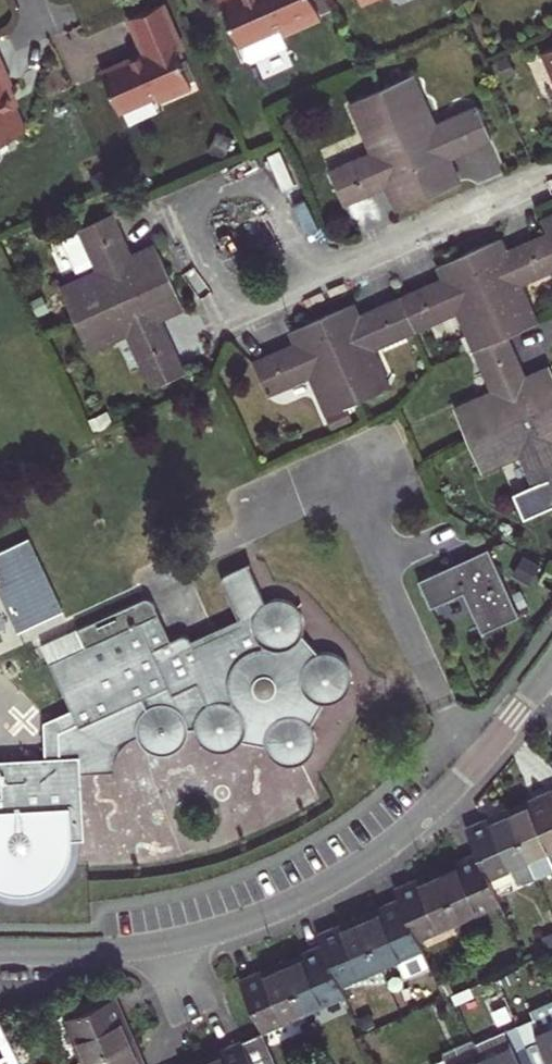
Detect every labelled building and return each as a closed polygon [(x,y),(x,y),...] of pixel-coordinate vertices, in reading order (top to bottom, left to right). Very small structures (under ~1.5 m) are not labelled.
[(244,57),(252,60),(286,44),(282,34),(320,17),(313,0),(219,0),(244,57)] [(183,49),(163,3),(129,18),(144,52),(102,70),(119,110),(156,95),(159,103),(192,88),(176,52),(183,49)] [(541,53),(551,77),(551,48),(541,53)] [(27,129),(7,86),(12,84),(0,57),(0,142),(27,129)] [(413,74),(407,77),(414,92),(420,89),(413,74)] [(407,77),(381,88),(428,195),(457,182),(447,158),(491,138),(477,106),(435,125),(420,89),(414,92),(407,77)] [(356,117),(372,152),(329,171),(343,203),(388,183),(399,208),(428,195),(381,88),(356,99),(362,114),(356,117)] [(356,99),(350,102),(356,117),(362,114),(356,99)] [(100,269),(61,287),(76,319),(170,275),(156,246),(132,257),(111,213),(81,227),(100,269)] [(541,220),(547,233),(505,251),(499,238),(470,251),(507,334),(529,325),(523,310),(529,307),(519,283),(551,269),(551,216),(541,220)] [(470,251),(441,264),(446,277),(401,297),(415,329),(461,309),(471,332),(477,329),(484,344),(507,334),(470,251)] [(155,386),(185,372),(159,315),(183,304),(170,275),(76,319),(90,350),(130,332),(155,386)] [(381,372),(371,348),(415,329),(401,297),(357,316),(352,303),(322,317),(359,400),(382,389),(375,374),(381,372)] [(529,307),(523,310),(529,325),(536,322),(529,307)] [(359,400),(322,317),(294,329),(299,342),(254,361),(268,394),(313,374),(323,397),(330,394),(336,409),(359,400)] [(477,329),(471,332),(477,347),(484,344),(477,329)] [(551,403),(551,370),(551,368),(527,378),(507,334),(484,344),(477,347),(497,392),(471,403),(474,410),(459,416),(469,439),(551,403)] [(375,374),(382,389),(388,386),(381,372),(375,374)] [(330,394),(323,397),(330,412),(336,409),(330,394)] [(471,403),(456,410),(459,416),(474,410),(471,403)] [(543,495),(551,491),(551,403),(469,439),(482,468),(523,450),(543,495)] [(22,633),(67,613),(33,539),(0,554),(0,585),(22,633)] [(482,632),(520,614),(489,547),(470,555),(473,560),(456,568),(454,563),(418,580),(431,606),(464,592),(482,632)] [(473,560),(470,555),(460,560),(454,563),(456,568),(473,560)] [(80,727),(142,698),(147,708),(146,709),(143,713),(140,717),(138,723),(138,728),(138,733),(139,736),(140,738),(142,743),(146,747),(150,750),(155,753),(165,755),(175,753),(180,751),(188,743),(191,737),(198,735),(203,743),(207,746),(216,750),(221,751),(231,749),(236,747),(242,740),(265,745),(266,749),(272,758),(276,761),(281,764),(291,766),(301,764),(306,761),(313,754),(318,744),(318,734),(313,723),(324,703),(327,703),(337,701),(341,699),(349,692),(352,687),(353,682),(353,672),(349,662),(342,655),(338,652),(325,650),(318,652),(303,634),(306,624),(306,621),(301,609),(295,602),(285,598),(280,597),(270,599),(267,601),(249,563),(226,573),(222,580),(224,585),(239,618),(190,637),(185,634),(183,634),(172,640),(155,603),(153,600),(150,597),(143,598),(59,636),(62,643),(67,655),(51,662),(72,709),(45,721),(44,754),(0,756),(0,880),(16,884),(30,883),(42,878),(47,874),(55,868),(60,855),(66,840),(79,840),(80,775),(80,757),(61,757),(61,732),(79,724),(80,727)] [(43,644),(51,662),(67,655),(62,643),(59,636),(43,644)] [(127,743),(139,736),(138,733),(138,728),(138,723),(140,717),(143,713),(146,709),(147,708),(142,698),(80,727),(79,724),(61,732),(61,757),(80,757),(80,775),(113,775),(114,764),(119,752),(127,743)] [(535,802),(509,812),(529,857),(546,849),(548,853),(551,851),(551,788),(533,797),(535,802)] [(533,797),(508,808),(509,812),(535,802),(533,797)] [(508,808),(482,819),(484,824),(509,812),(508,808)] [(513,869),(520,884),(538,877),(531,861),(529,857),(509,812),(484,824),(482,819),(466,826),(477,851),(489,879),(513,869)] [(546,849),(529,857),(531,861),(548,853),(546,849)] [(463,863),(438,874),(457,918),(474,910),(476,915),(500,905),(489,879),(477,851),(461,858),(463,863)] [(438,874),(463,863),(461,858),(436,869),(438,874)] [(436,869),(410,880),(412,885),(438,874),(436,869)] [(412,885),(410,880),(395,887),(399,897),(417,940),(441,930),(439,925),(457,918),(438,874),(412,885)] [(386,909),(360,920),(378,964),(395,956),(397,961),(421,951),(417,940),(399,897),(383,904),(386,909)] [(386,909),(383,904),(358,915),(360,920),(386,909)] [(474,910),(457,918),(458,922),(476,915),(474,910)] [(360,920),(358,915),(333,927),(335,931),(360,920)] [(457,918),(439,925),(441,930),(458,922),(457,918)] [(378,964),(360,920),(335,931),(333,927),(317,934),(321,943),(340,986),(362,976),(360,972),(378,964)] [(306,949),(308,954),(282,965),(302,1009),(319,1001),(321,1006),(344,996),(340,986),(321,943),(306,949)] [(308,954),(306,949),(281,961),(282,965),(308,954)] [(395,956),(378,964),(380,968),(397,961),(395,956)] [(281,961),(255,972),(257,977),(282,965),(281,961)] [(378,964),(360,972),(362,976),(380,968),(378,964)] [(255,972),(240,978),(264,1031),(287,1021),(284,1017),(302,1009),(282,965),(257,977),(255,972)] [(116,995),(64,1019),(74,1043),(78,1041),(86,1058),(130,1039),(119,1013),(123,1012),(116,995)] [(319,1001),(302,1009),(304,1014),(321,1006),(319,1001)] [(302,1009),(284,1017),(287,1021),(304,1014),(302,1009)] [(123,1012),(119,1013),(130,1039),(134,1037),(123,1012)] [(23,1058),(0,1013),(0,1063),(12,1063),(23,1058)] [(533,1020),(519,1026),(536,1063),(551,1063),(551,1023),(538,1030),(533,1020)] [(519,1026),(475,1045),(484,1063),(536,1063),(519,1026)] [(134,1037),(130,1039),(141,1063),(142,1063),(146,1063),(134,1037)] [(444,1058),(430,1063),(484,1063),(475,1045),(472,1038),(442,1052),(444,1058)] [(130,1039),(86,1058),(88,1063),(141,1063),(130,1039)] [(242,1039),(226,1046),(228,1051),(203,1062),(203,1063),(253,1063),(242,1039)] [(86,1058),(78,1041),(74,1043),(81,1060),(86,1058)] [(226,1046),(200,1057),(203,1062),(228,1051),(226,1046)]
